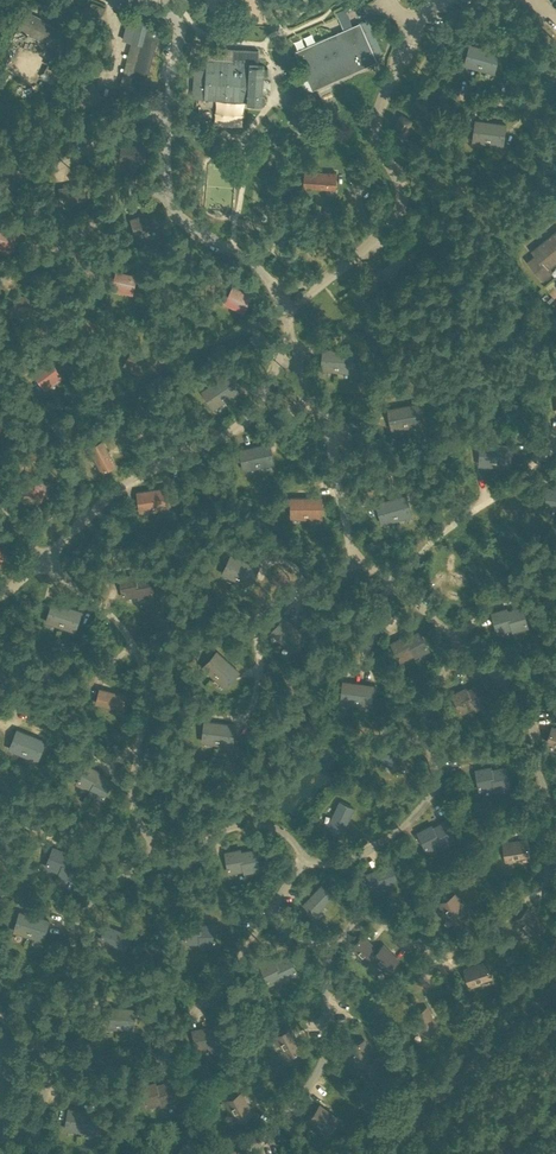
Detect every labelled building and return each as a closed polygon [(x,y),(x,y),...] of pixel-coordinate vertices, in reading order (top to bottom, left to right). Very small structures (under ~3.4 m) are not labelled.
[(90,8),(104,13),(105,8),(92,3),(90,8)] [(347,9),(352,18),(359,14),(355,6),(347,9)] [(345,29),(354,25),(346,7),(337,11),(345,29)] [(18,31),(34,38),(35,34),(53,43),(59,28),(44,21),(45,19),(27,10),(18,31)] [(134,73),(148,77),(163,25),(140,20),(134,43),(141,45),(134,73)] [(310,83),(313,90),(378,61),(376,57),(383,53),(368,20),(361,23),(361,22),(323,39),(318,27),(290,40),(310,83)] [(464,66),(480,70),(486,48),(470,44),(464,66)] [(486,48),(480,70),(495,74),(501,52),(486,48)] [(225,60),(214,59),(208,59),(207,70),(195,69),(194,97),(249,101),(249,103),(263,103),(265,66),(259,65),(259,50),(235,49),(234,61),(225,60)] [(74,89),(82,108),(102,99),(94,81),(74,89)] [(394,127),(407,135),(414,121),(401,114),(394,127)] [(473,142),(489,144),(491,121),(476,119),(473,142)] [(491,121),(489,144),(505,146),(507,123),(491,121)] [(121,160),(145,162),(147,147),(123,145),(121,160)] [(304,188),(336,189),(337,172),(305,170),(304,188)] [(60,188),(63,203),(86,199),(84,184),(60,188)] [(320,206),(319,214),(332,215),(333,207),(320,206)] [(132,219),(137,234),(159,225),(154,211),(132,219)] [(11,251),(17,232),(0,227),(0,248),(11,251)] [(544,280),(548,277),(552,274),(548,269),(555,263),(555,232),(533,251),(537,255),(529,261),(544,280)] [(112,290),(134,294),(138,274),(117,270),(112,290)] [(355,287),(362,298),(379,286),(371,276),(355,287)] [(224,304),(236,309),(246,314),(255,295),(234,285),(224,304)] [(14,310),(38,313),(40,298),(16,295),(14,310)] [(123,366),(128,369),(143,377),(151,358),(133,348),(123,366)] [(321,370),(337,372),(339,349),(323,348),(321,370)] [(339,349),(337,372),(344,373),(354,374),(355,351),(339,349)] [(35,374),(47,391),(64,377),(53,361),(35,374)] [(215,382),(228,401),(241,392),(229,373),(215,382)] [(228,401),(215,382),(202,391),(214,410),(228,401)] [(404,406),(408,428),(424,425),(420,403),(404,406)] [(408,428),(404,406),(388,409),(392,431),(408,428)] [(89,448),(102,474),(114,467),(117,465),(111,453),(103,440),(89,448)] [(255,446),(260,468),(276,465),(271,442),(255,446)] [(479,465),(496,466),(497,444),(480,443),(479,465)] [(497,444),(496,466),(513,467),(513,445),(497,444)] [(260,468),(255,446),(239,449),(244,471),(260,468)] [(21,494),(42,501),(49,481),(35,477),(28,475),(21,494)] [(152,489),(156,511),(173,509),(167,487),(152,489)] [(545,509),(548,509),(554,510),(554,507),(555,507),(555,489),(548,488),(545,509)] [(156,511),(152,489),(137,491),(140,514),(156,511)] [(392,499),(398,521),(414,516),(408,494),(392,499)] [(307,520),(307,496),(291,496),(291,520),(307,520)] [(307,496),(307,520),(319,520),(325,519),(324,513),(323,496),(307,496)] [(398,521),(392,499),(376,503),(382,525),(398,521)] [(222,574),(236,581),(246,561),(232,554),(222,574)] [(246,561),(236,581),(251,588),(261,568),(246,561)] [(135,575),(120,577),(124,598),(127,597),(133,596),(132,593),(138,592),(136,578),(135,575)] [(151,575),(136,578),(138,592),(139,595),(145,594),(145,597),(151,596),(154,595),(151,575)] [(46,622),(61,627),(68,606),(52,601),(46,622)] [(68,606),(61,627),(77,632),(83,611),(68,606)] [(522,607),(507,611),(512,625),(512,628),(518,626),(519,629),(525,628),(528,627),(522,607)] [(506,608),(492,613),(498,633),(501,632),(506,630),(506,627),(512,625),(507,611),(506,608)] [(271,632),(283,642),(297,625),(285,615),(271,632)] [(297,625),(283,642),(295,653),(309,635),(297,625)] [(419,631),(406,638),(413,651),(414,654),(420,651),(421,654),(426,651),(429,649),(419,631)] [(404,636),(391,643),(401,661),(403,660),(409,657),(407,654),(413,651),(406,638),(404,636)] [(202,667),(214,678),(229,661),(218,650),(202,667)] [(229,661),(214,678),(226,689),(241,672),(229,661)] [(340,703),(357,705),(359,683),(343,680),(340,703)] [(359,683),(357,705),(373,707),(375,685),(359,683)] [(481,684),(467,690),(474,704),(475,706),(480,703),(482,706),(487,703),(490,702),(481,684)] [(96,704),(124,711),(129,695),(124,694),(100,688),(96,704)] [(466,688),(452,695),(461,713),(464,712),(469,709),(468,706),(474,704),(467,690),(466,688)] [(202,743),(218,745),(221,722),(205,720),(202,743)] [(221,722),(218,745),(234,747),(236,724),(221,722)] [(553,726),(547,741),(555,745),(555,727),(553,726)] [(13,741),(9,749),(10,750),(22,755),(23,755),(31,735),(17,730),(15,735),(13,741)] [(31,735),(23,755),(24,755),(36,760),(37,760),(40,752),(43,746),(45,741),(31,735)] [(373,753),(395,771),(406,758),(402,754),(383,740),(373,753)] [(86,765),(77,783),(79,785),(85,787),(86,785),(92,788),(98,774),(100,772),(86,765)] [(491,767),(476,770),(479,790),(482,789),(488,788),(488,785),(494,784),(491,770),(491,767)] [(506,767),(491,770),(494,784),(495,787),(501,786),(501,789),(507,788),(510,787),(506,767)] [(92,788),(90,790),(96,793),(94,796),(100,798),(102,800),(112,781),(98,774),(92,788)] [(329,826),(344,834),(356,808),(340,800),(334,815),(329,826)] [(446,821),(433,828),(439,841),(441,844),(446,841),(448,843),(453,841),(456,839),(446,821)] [(431,825),(418,832),(427,851),(430,849),(435,847),(434,844),(439,841),(433,828),(431,825)] [(527,839),(503,843),(506,863),(517,862),(516,858),(518,858),(530,856),(527,839)] [(53,847),(46,866),(48,867),(54,869),(55,867),(61,869),(66,855),(67,852),(53,847)] [(241,849),(226,852),(229,872),(232,872),(238,871),(238,868),(244,867),(241,852),(241,849)] [(256,849),(241,852),(244,867),(244,870),(250,869),(251,871),(257,870),(260,870),(256,849)] [(61,869),(60,872),(66,874),(65,877),(70,879),(73,880),(81,861),(66,855),(61,869)] [(367,874),(372,889),(397,880),(392,866),(367,874)] [(304,905),(315,915),(334,896),(323,885),(304,905)] [(455,894),(438,904),(443,913),(446,912),(446,913),(452,924),(453,923),(467,916),(460,904),(459,902),(455,894)] [(528,907),(513,922),(520,929),(523,927),(524,928),(532,937),(545,925),(528,907)] [(17,923),(14,932),(15,932),(27,936),(28,936),(34,916),(20,911),(19,917),(17,923)] [(34,916),(28,936),(29,936),(42,940),(43,940),(45,932),(47,925),(49,920),(34,916)] [(200,940),(200,925),(200,922),(185,923),(185,943),(195,943),(195,940),(200,940)] [(100,939),(125,949),(131,935),(106,925),(100,939)] [(215,925),(200,925),(200,940),(200,943),(207,943),(207,946),(213,945),(216,945),(215,925)] [(363,936),(353,946),(361,954),(359,956),(365,963),(371,958),(378,952),(363,936)] [(378,952),(371,958),(376,964),(379,961),(388,970),(397,961),(383,947),(378,952)] [(289,955),(276,962),(282,975),(283,978),(289,975),(290,978),(295,975),(298,974),(289,955)] [(274,959),(260,965),(269,984),(272,983),(277,980),(276,978),(282,975),(276,962),(274,959)] [(473,967),(464,970),(470,988),(480,985),(479,982),(480,981),(492,978),(487,962),(475,966),(473,967)] [(110,1029),(119,1029),(121,1007),(105,1006),(102,1028),(110,1029)] [(121,1007),(119,1029),(135,1031),(137,1008),(121,1007)] [(427,1007),(409,1017),(414,1026),(417,1024),(418,1026),(424,1037),(438,1029),(432,1017),(431,1015),(427,1007)] [(211,1045),(208,1030),(208,1027),(193,1030),(197,1051),(206,1049),(206,1046),(211,1045)] [(223,1027),(208,1030),(211,1044),(212,1047),(218,1046),(218,1049),(224,1048),(227,1047),(223,1027)] [(291,1027),(273,1037),(278,1047),(281,1045),(281,1047),(287,1057),(303,1049),(291,1027)] [(354,1068),(363,1065),(372,1061),(365,1040),(351,1045),(355,1057),(351,1058),(354,1068)] [(372,1061),(363,1065),(370,1084),(387,1079),(380,1059),(372,1061)] [(171,1081),(157,1085),(161,1099),(162,1102),(168,1100),(169,1103),(174,1101),(177,1101),(171,1081)] [(160,1100),(156,1085),(156,1083),(141,1087),(147,1107),(156,1104),(155,1101),(160,1100)] [(242,1092),(224,1102),(228,1111),(231,1110),(232,1111),(238,1122),(254,1114),(242,1092)] [(320,1105),(307,1121),(316,1128),(318,1125),(319,1126),(329,1134),(340,1119),(320,1105)] [(65,1130),(81,1132),(84,1110),(69,1108),(65,1130)] [(84,1110),(81,1132),(97,1135),(100,1113),(84,1110)] [(182,1153),(199,1153),(191,1146),(182,1153)]
